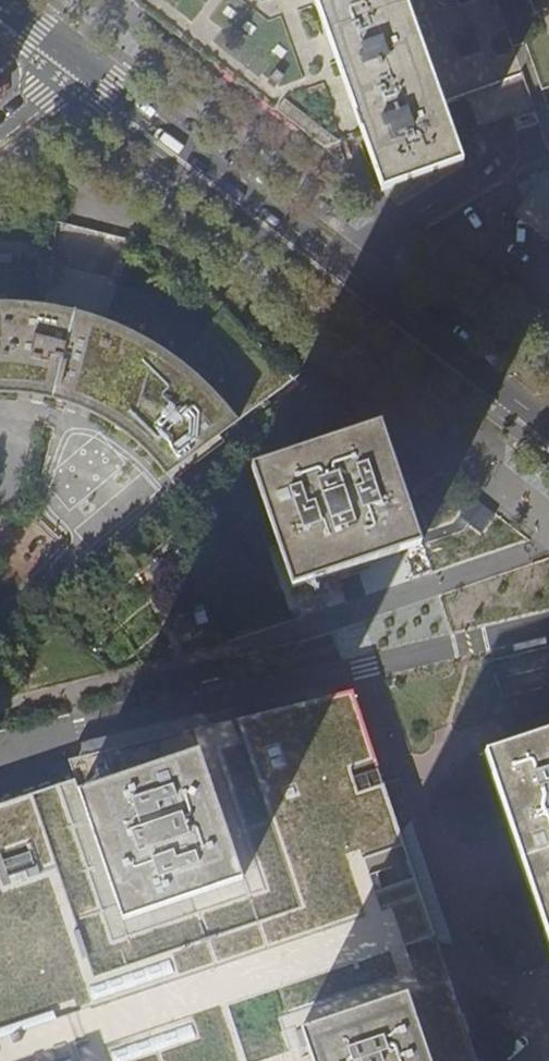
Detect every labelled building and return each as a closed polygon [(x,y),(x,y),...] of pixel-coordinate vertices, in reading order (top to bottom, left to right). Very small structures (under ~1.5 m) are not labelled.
[(361,134),(382,191),(463,163),(456,141),(444,108),(405,0),(314,0),(361,134)] [(444,108),(475,97),(523,81),(494,0),(405,0),(444,108)] [(541,92),(508,0),(495,0),(523,81),(539,123),(548,153),(548,89),(541,92)] [(541,92),(548,89),(548,0),(508,0),(541,92)] [(542,184),(520,213),(548,234),(548,181),(542,184)] [(3,391),(16,392),(32,394),(49,397),(81,407),(95,414),(111,423),(127,433),(143,445),(155,458),(170,475),(296,381),(225,312),(203,339),(183,324),(161,311),(130,297),(116,292),(105,322),(85,315),(74,312),(64,310),(48,308),(49,288),(52,288),(59,286),(62,282),(65,275),(64,269),(63,266),(59,261),(54,259),(49,259),(42,262),(38,267),(36,274),(0,273),(0,392),(3,391)] [(348,435),(253,468),(293,588),(421,544),(381,424),(348,435)] [(471,496),(457,515),(481,533),(496,514),(471,496)] [(384,785),(365,729),(352,691),(87,755),(68,759),(76,782),(0,807),(0,1060),(477,1060),(464,1023),(445,965),(440,950),(430,922),(427,912),(409,860),(403,841),(419,835),(405,794),(400,781),(384,785)] [(484,754),(490,770),(520,860),(541,921),(548,945),(548,732),(484,754)]
